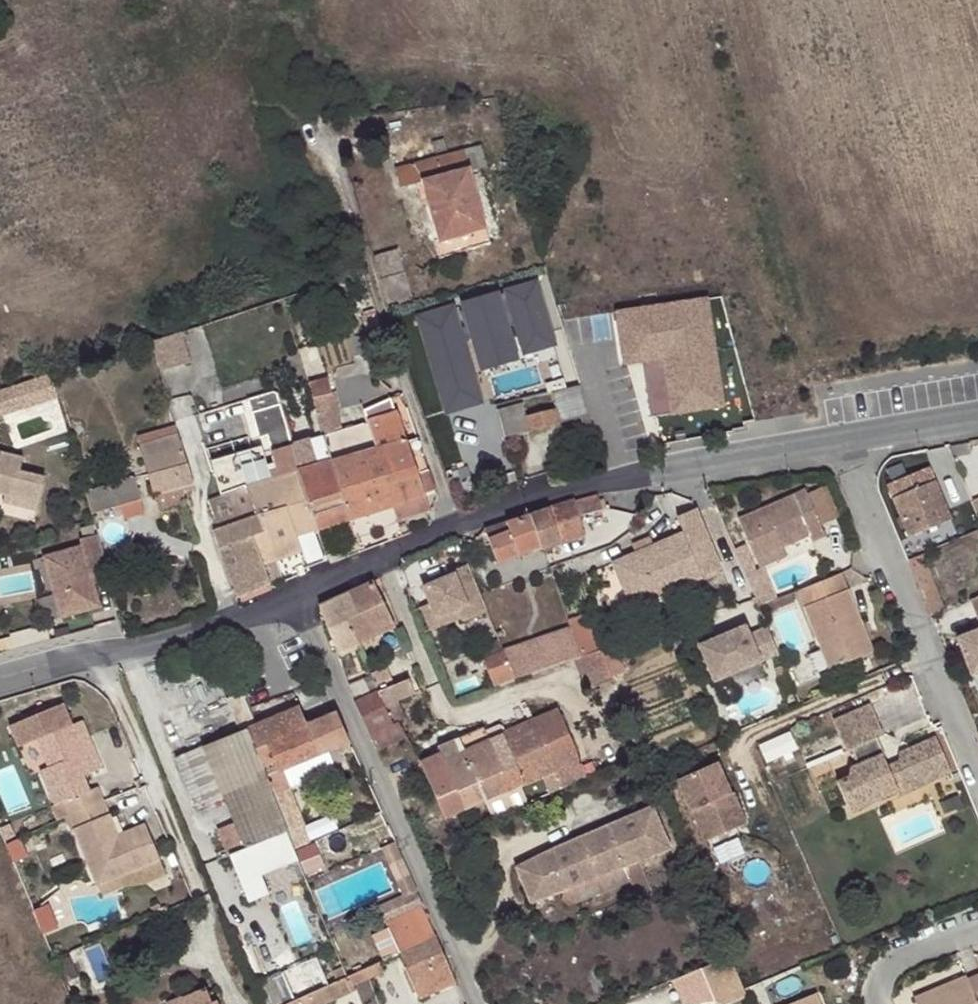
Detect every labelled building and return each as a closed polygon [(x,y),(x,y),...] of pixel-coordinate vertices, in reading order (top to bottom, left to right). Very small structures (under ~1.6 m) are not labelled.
[(482,145),(394,169),(400,189),(420,183),(441,258),(491,245),(469,166),(486,162),(482,145)] [(397,249),(372,257),(386,304),(411,297),(397,249)] [(726,409),(708,293),(611,308),(620,365),(640,362),(649,421),(726,409)] [(190,362),(181,331),(173,334),(183,364),(190,362)] [(173,334),(150,342),(159,372),(183,364),(173,334)] [(486,400),(499,396),(490,367),(477,371),(486,400)] [(328,377),(306,383),(310,397),(331,392),(328,377)] [(589,414),(580,384),(551,393),(555,408),(525,416),(521,402),(496,409),(504,438),(589,414)] [(42,387),(10,396),(16,415),(47,405),(42,387)] [(289,514),(297,536),(317,530),(298,471),(301,470),(294,445),(278,394),(273,392),(245,400),(257,438),(265,436),(273,461),(278,477),(289,514)] [(316,415),(336,410),(331,392),(310,397),(316,415)] [(10,396),(0,399),(0,420),(16,415),(10,396)] [(394,413),(389,396),(361,406),(366,421),(380,466),(385,483),(418,474),(406,435),(412,433),(404,411),(399,413),(398,411),(394,413)] [(347,512),(349,520),(391,507),(385,483),(380,466),(366,421),(341,429),(336,410),(316,415),(322,436),(332,470),(340,493),(347,512)] [(139,446),(153,495),(178,489),(193,484),(178,434),(139,446)] [(317,530),(349,520),(347,512),(340,493),(332,470),(322,436),(294,445),(301,470),(298,471),(317,530)] [(210,461),(221,496),(246,488),(269,480),(259,445),(210,461)] [(0,492),(39,496),(42,467),(13,464),(15,450),(0,448),(0,492)] [(466,466),(456,469),(460,479),(470,477),(466,466)] [(429,471),(429,470),(418,474),(385,483),(391,507),(396,522),(430,510),(424,494),(436,489),(429,471)] [(134,477),(84,492),(91,514),(141,500),(134,477)] [(291,556),(302,552),(297,536),(289,514),(278,477),(269,480),(246,488),(263,532),(251,536),(263,567),(291,556)] [(950,520),(933,482),(891,499),(908,538),(950,520)] [(825,486),(806,494),(820,527),(839,519),(825,486)] [(221,496),(209,500),(219,530),(213,531),(219,550),(223,549),(227,560),(222,563),(228,584),(231,582),(236,597),(270,582),(263,567),(251,536),(263,532),(246,488),(221,496)] [(158,511),(182,504),(178,489),(153,495),(158,511)] [(806,494),(804,490),(737,520),(754,559),(781,548),(808,537),(810,543),(825,537),(820,527),(806,494)] [(0,492),(0,493),(0,500),(38,504),(39,496),(0,492)] [(505,522),(482,529),(496,565),(540,549),(541,552),(582,537),(577,518),(601,511),(595,495),(505,522)] [(612,564),(630,608),(720,570),(694,510),(676,518),(682,534),(612,564)] [(109,577),(97,538),(80,543),(81,550),(44,561),(49,579),(54,577),(60,597),(55,598),(62,621),(100,610),(92,581),(109,577)] [(781,548),(754,559),(758,569),(785,558),(781,548)] [(916,587),(914,588),(927,618),(943,612),(922,556),(905,561),(916,587)] [(486,611),(468,565),(455,570),(454,571),(453,572),(453,573),(453,574),(454,574),(423,587),(430,604),(435,618),(457,609),(461,618),(461,619),(462,619),(462,620),(463,620),(464,620),(486,611)] [(755,596),(759,607),(772,601),(758,569),(744,575),(753,597),(755,596)] [(839,575),(796,592),(828,671),(872,653),(839,575)] [(49,579),(55,598),(60,597),(54,577),(49,579)] [(371,583),(355,590),(365,613),(345,622),(356,645),(395,628),(371,583)] [(320,604),(318,608),(336,653),(356,645),(345,622),(365,613),(355,590),(320,604)] [(969,602),(977,626),(977,598),(969,602)] [(435,618),(430,604),(421,608),(430,631),(439,627),(461,618),(457,609),(435,618)] [(567,623),(580,658),(600,651),(613,647),(609,637),(594,642),(585,617),(567,623)] [(760,662),(745,626),(699,646),(714,682),(760,662)] [(974,637),(973,633),(955,640),(971,677),(977,675),(977,635),(974,637)] [(613,647),(600,651),(607,668),(633,659),(626,642),(613,647)] [(580,658),(572,661),(584,688),(611,678),(607,668),(600,651),(580,658)] [(515,680),(503,652),(481,661),(493,691),(514,683),(516,682),(515,680)] [(378,692),(393,686),(387,668),(370,674),(378,692)] [(385,708),(415,694),(409,679),(393,686),(378,692),(385,708)] [(392,725),(385,708),(378,692),(353,704),(375,752),(375,754),(406,740),(399,723),(392,725)] [(227,699),(240,727),(254,721),(241,693),(227,699)] [(257,723),(245,729),(288,831),(303,825),(289,790),(280,770),(327,752),(349,743),(336,713),(306,725),(298,706),(257,723)] [(835,784),(849,815),(897,794),(894,788),(921,776),(913,756),(897,764),(886,768),(881,756),(883,756),(876,740),(883,737),(870,706),(831,722),(844,753),(849,752),(855,767),(849,769),(848,778),(835,784)] [(63,819),(102,802),(96,788),(89,791),(83,775),(89,773),(70,728),(62,707),(9,728),(18,749),(35,742),(46,768),(38,772),(51,806),(49,807),(55,822),(63,819)] [(556,712),(531,722),(543,749),(566,738),(556,712)] [(483,731),(487,741),(519,728),(514,718),(483,731)] [(519,728),(487,741),(501,772),(474,783),(481,802),(518,786),(553,771),(543,749),(531,722),(519,728)] [(81,724),(70,728),(89,773),(100,769),(81,724)] [(288,831),(245,729),(173,758),(195,810),(221,798),(232,823),(215,830),(226,857),(228,856),(288,831)] [(438,748),(440,755),(443,761),(487,741),(483,731),(482,729),(438,748)] [(168,742),(173,755),(199,745),(193,731),(168,742)] [(543,749),(553,771),(553,772),(576,763),(566,738),(543,749)] [(897,753),(897,764),(913,756),(921,776),(894,788),(897,794),(899,799),(950,776),(935,739),(897,753)] [(440,755),(419,764),(444,819),(481,802),(474,783),(501,772),(487,741),(443,761),(440,755)] [(327,752),(280,770),(289,790),(335,771),(327,752)] [(715,764),(676,781),(702,843),(738,828),(724,797),(728,796),(715,764)] [(518,786),(528,806),(562,790),(553,772),(553,771),(518,786)] [(481,802),(490,822),(528,806),(518,786),(481,802)] [(728,796),(724,797),(738,828),(744,825),(731,794),(728,796)] [(116,836),(102,802),(63,819),(69,832),(73,831),(97,885),(158,860),(144,825),(131,830),(134,838),(127,841),(124,833),(116,836)] [(514,869),(531,906),(560,894),(565,907),(628,881),(622,869),(636,863),(670,848),(653,807),(514,869)] [(131,830),(124,833),(127,841),(134,838),(131,830)] [(260,875),(300,859),(288,831),(228,856),(247,903),(268,894),(260,875)] [(306,874),(326,865),(317,842),(296,850),(306,874)] [(420,901),(402,859),(389,864),(404,895),(375,908),(398,955),(399,955),(436,937),(424,912),(420,901)] [(158,860),(97,885),(102,896),(122,890),(143,886),(165,877),(158,860)] [(622,869),(628,881),(639,910),(654,903),(636,863),(622,869)] [(49,901),(31,907),(41,934),(59,927),(49,901)] [(455,984),(436,937),(399,955),(418,1000),(455,984)] [(743,990),(730,957),(700,971),(707,988),(713,1002),(715,1003),(734,1003),(746,999),(743,990)] [(250,987),(257,1003),(287,1003),(293,1002),(281,973),(250,987)] [(967,981),(966,978),(911,999),(914,1003),(977,1003),(977,976),(967,981)] [(305,996),(308,1003),(328,1003),(351,994),(344,979),(343,980),(305,996)] [(216,1000),(211,1002),(204,989),(180,999),(179,997),(163,1003),(164,1003),(218,1003),(216,1000)] [(815,995),(792,1003),(819,1003),(815,995)]
